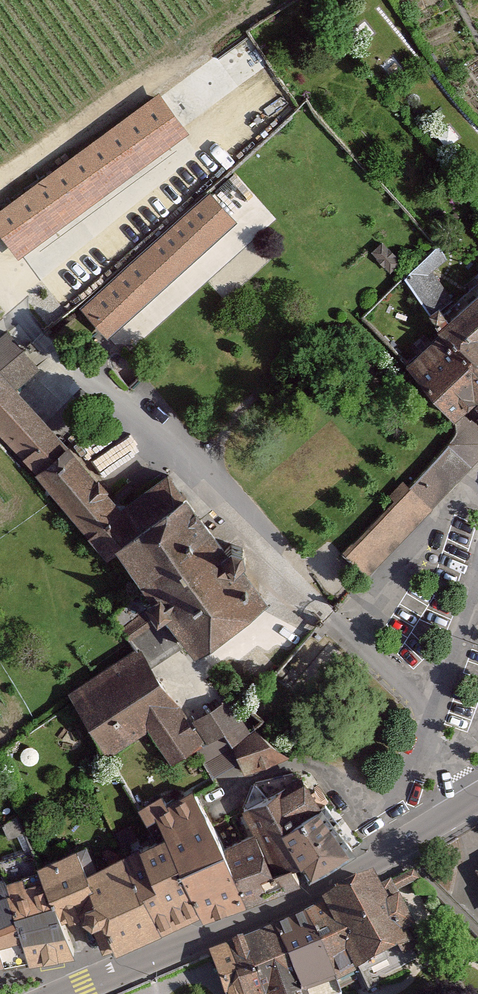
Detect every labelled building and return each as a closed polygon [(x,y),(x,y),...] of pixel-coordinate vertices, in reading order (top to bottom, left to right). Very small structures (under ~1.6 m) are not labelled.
[(159,89),(0,208),(0,230),(21,257),(190,131),(159,89)] [(107,338),(238,221),(210,190),(79,307),(107,338)] [(459,300),(462,303),(442,325),(444,328),(474,355),(477,358),(477,282),(459,300)] [(444,328),(407,363),(453,420),(463,410),(473,400),(477,405),(477,358),(474,355),(444,328)] [(139,526),(67,444),(15,389),(40,369),(8,330),(0,336),(0,437),(35,474),(108,558),(119,549),(195,654),(269,599),(187,490),(139,526)] [(433,508),(477,460),(477,424),(463,410),(453,420),(457,427),(454,436),(448,445),(409,485),(433,508)] [(342,554),(367,578),(433,508),(409,485),(403,479),(388,495),(393,500),(342,554)] [(133,636),(157,620),(149,607),(120,626),(129,639),(131,637),(133,636)] [(157,620),(133,636),(131,637),(137,646),(139,645),(153,666),(182,646),(162,616),(157,620)] [(171,763),(204,741),(153,666),(139,645),(137,646),(67,693),(111,759),(145,736),(142,732),(148,728),(171,763)] [(229,697),(193,720),(207,742),(222,733),(224,731),(232,744),(251,731),(229,697)] [(273,718),(232,744),(246,779),(291,761),(273,718)] [(238,762),(222,733),(195,750),(212,779),(238,762)] [(147,814),(164,834),(102,864),(90,845),(47,862),(48,871),(20,880),(22,894),(0,900),(0,984),(87,953),(90,962),(313,879),(364,848),(333,802),(311,814),(293,787),(244,812),(251,824),(235,832),(202,785),(147,814)] [(208,949),(226,993),(318,993),(420,952),(413,935),(426,929),(412,894),(396,900),(386,876),(329,900),(208,949)]
